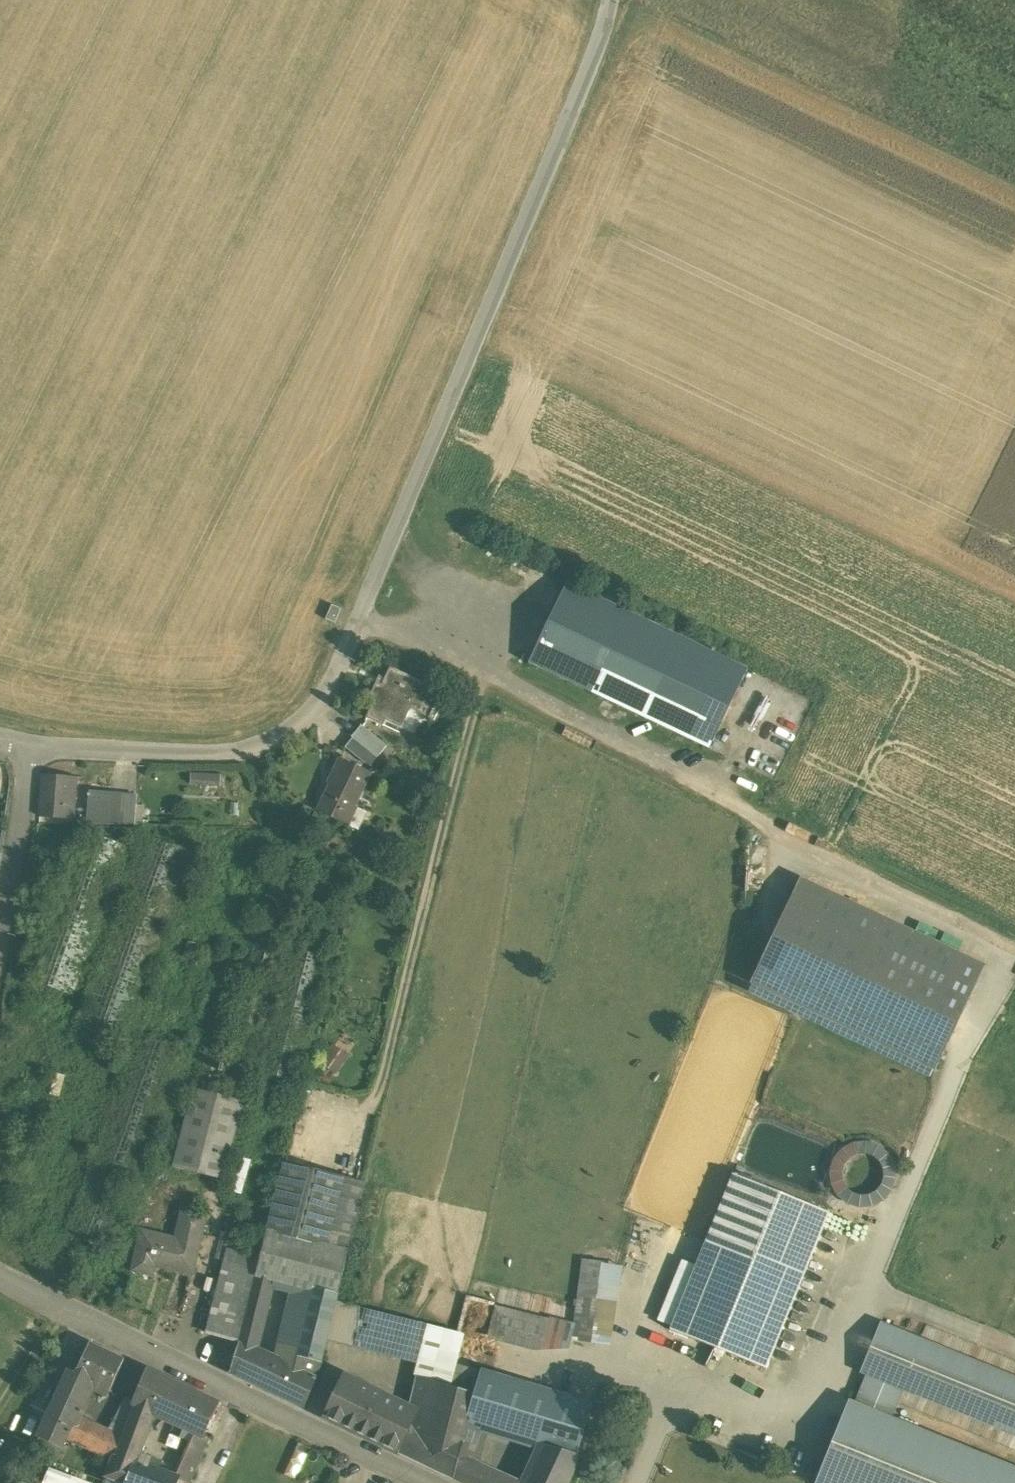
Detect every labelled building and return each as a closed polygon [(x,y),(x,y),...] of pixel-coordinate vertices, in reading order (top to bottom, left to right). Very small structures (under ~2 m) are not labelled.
[(675,635),(566,583),(528,663),(637,714),(675,635)] [(341,609),(332,605),(326,619),(335,623),(341,609)] [(675,635),(637,714),(709,749),(748,669),(675,635)] [(390,667),(382,685),(376,683),(368,699),(374,702),(366,718),(383,726),(385,720),(401,728),(410,709),(434,721),(441,706),(440,706),(446,694),(390,667)] [(386,746),(361,725),(351,736),(353,738),(372,754),(377,757),(386,746)] [(353,738),(345,747),(365,763),(372,754),(353,738)] [(369,772),(340,759),(332,776),(335,777),(318,812),(347,825),(356,807),(353,806),(369,772)] [(76,778),(41,776),(39,816),(72,817),(76,778)] [(139,796),(90,792),(89,823),(138,823),(139,796)] [(74,805),(74,820),(85,820),(85,805),(74,805)] [(982,964),(799,880),(750,986),(933,1070),(982,964)] [(335,1045),(321,1064),(337,1076),(351,1057),(335,1045)] [(187,1093),(167,1171),(218,1184),(238,1106),(187,1093)] [(827,1194),(883,1211),(900,1154),(844,1137),(827,1194)] [(364,1183),(284,1163),(266,1233),(348,1253),(364,1183)] [(828,1212),(733,1174),(670,1330),(766,1368),(828,1212)] [(183,1210),(176,1239),(141,1231),(133,1270),(152,1275),(154,1265),(192,1274),(206,1215),(183,1210)] [(348,1253),(266,1233),(260,1259),(256,1274),(256,1275),(257,1275),(277,1280),(292,1284),(294,1284),(338,1294),(348,1253)] [(227,1249),(205,1332),(239,1342),(257,1275),(256,1275),(256,1274),(260,1259),(227,1249)] [(625,1274),(583,1266),(573,1346),(614,1350),(625,1274)] [(239,1342),(246,1347),(260,1321),(272,1283),(273,1279),(257,1275),(239,1342)] [(338,1294),(294,1284),(284,1329),(277,1360),(315,1378),(321,1362),(338,1294)] [(426,1326),(340,1304),(330,1343),(417,1365),(426,1326)] [(496,1309),(489,1340),(543,1353),(551,1322),(496,1309)] [(882,1324),(862,1371),(868,1374),(902,1387),(902,1388),(1014,1434),(1014,1378),(882,1324)] [(463,1334),(430,1326),(420,1369),(418,1368),(409,1408),(398,1453),(454,1479),(458,1462),(468,1424),(492,1431),(506,1380),(455,1364),(463,1334)] [(277,1360),(261,1353),(246,1347),(239,1342),(230,1372),(304,1407),(316,1379),(315,1378),(277,1360)] [(124,1359),(89,1343),(75,1374),(90,1383),(91,1383),(112,1392),(112,1391),(110,1390),(124,1359)] [(168,1380),(146,1370),(136,1393),(158,1402),(168,1380)] [(69,1371),(43,1428),(66,1438),(81,1403),(90,1383),(75,1374),(69,1371)] [(902,1387),(868,1374),(855,1405),(889,1419),(890,1418),(902,1388),(902,1387)] [(409,1408),(344,1376),(326,1417),(398,1453),(409,1408)] [(219,1404),(168,1380),(158,1402),(154,1411),(153,1414),(195,1433),(204,1437),(204,1436),(219,1404)] [(590,1405),(506,1380),(492,1431),(543,1446),(544,1447),(576,1456),(590,1405)] [(158,1402),(136,1393),(133,1401),(136,1403),(154,1411),(158,1402)] [(109,1430),(94,1423),(84,1446),(112,1459),(116,1455),(118,1456),(136,1403),(133,1401),(126,1398),(127,1397),(125,1396),(124,1398),(126,1399),(109,1430)] [(816,1482),(1014,1482),(1014,1469),(890,1418),(889,1419),(855,1405),(849,1402),(816,1482)] [(81,1403),(66,1438),(84,1446),(94,1423),(80,1417),(86,1406),(81,1403)] [(136,1403),(118,1456),(135,1461),(153,1414),(154,1411),(136,1403)] [(204,1437),(195,1433),(190,1443),(204,1449),(209,1438),(204,1436),(204,1437)] [(297,1478),(310,1446),(299,1441),(286,1474),(297,1478)] [(190,1443),(180,1466),(193,1473),(204,1449),(190,1443)] [(571,1475),(576,1456),(544,1447),(527,1482),(567,1482),(571,1475)] [(116,1455),(112,1459),(112,1460),(103,1482),(178,1482),(179,1479),(180,1478),(176,1476),(136,1461),(135,1461),(118,1456),(116,1455)] [(475,1468),(458,1462),(454,1479),(462,1482),(507,1482),(475,1468)] [(47,1465),(41,1482),(92,1482),(93,1481),(47,1465)] [(180,1466),(176,1476),(180,1478),(179,1479),(187,1482),(189,1482),(193,1473),(180,1466)]
